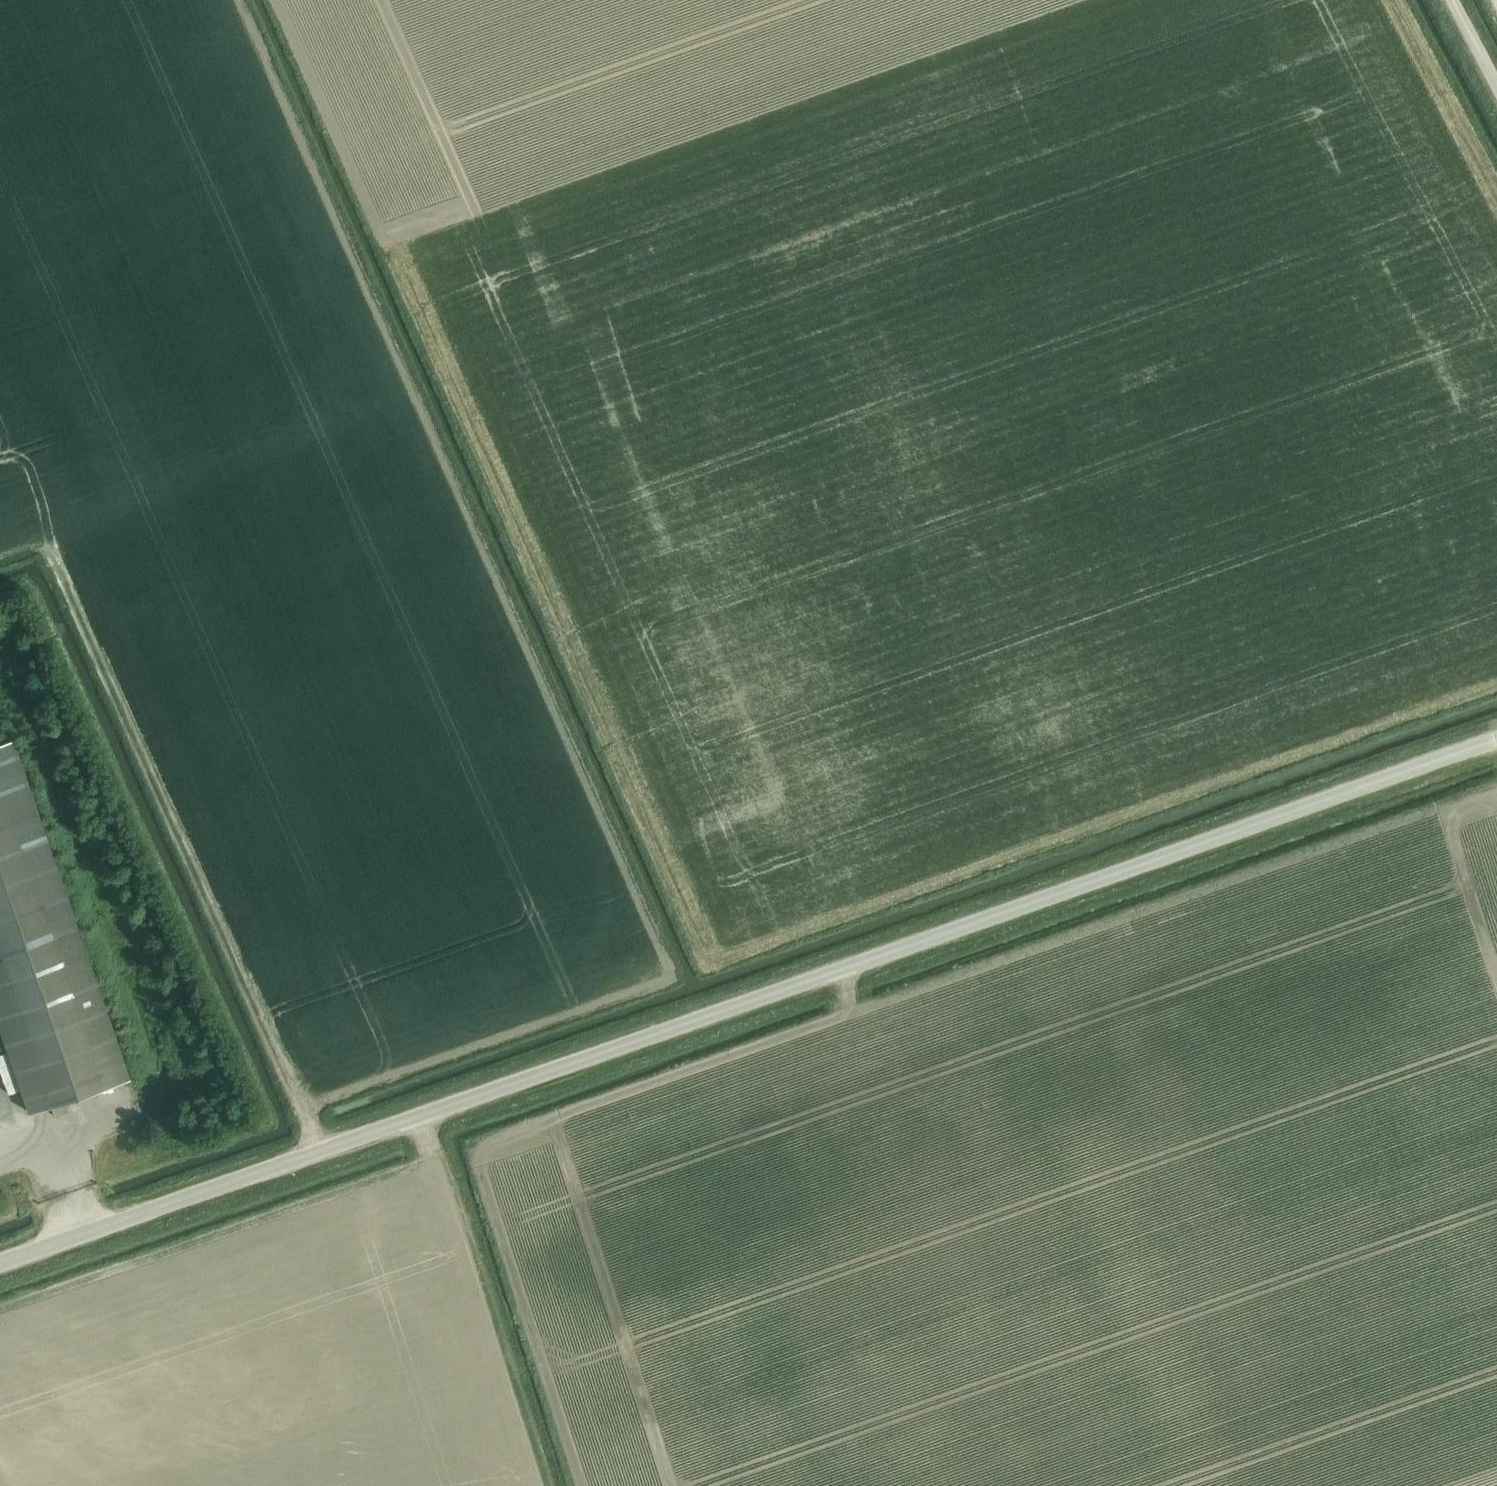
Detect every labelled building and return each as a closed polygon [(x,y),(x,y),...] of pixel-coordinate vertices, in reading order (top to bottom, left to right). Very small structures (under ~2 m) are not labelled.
[(31,1111),(51,1104),(55,1116),(70,1111),(66,1100),(131,1078),(14,739),(0,744),(0,1023),(31,1111)]
